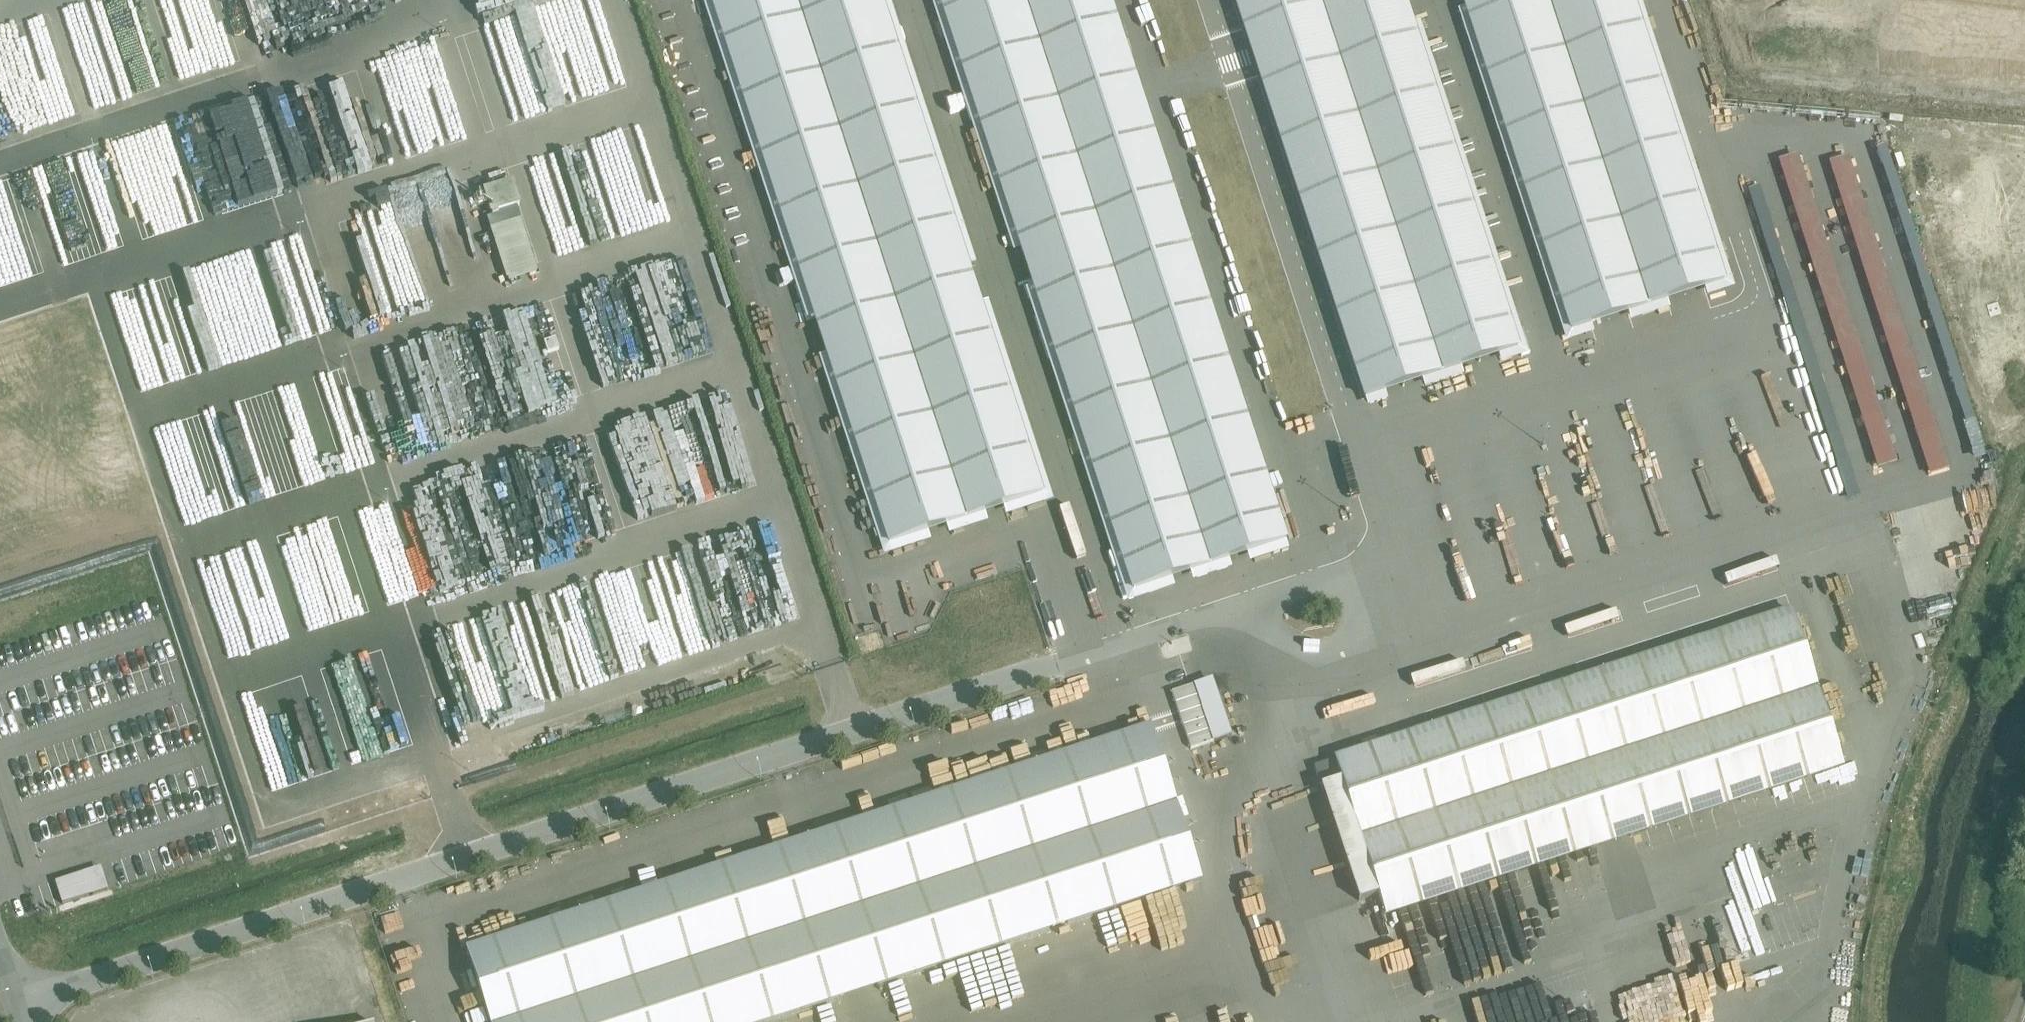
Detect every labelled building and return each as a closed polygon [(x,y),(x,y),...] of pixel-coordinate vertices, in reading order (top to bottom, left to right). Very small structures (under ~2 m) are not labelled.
[(1124,612),(1291,558),(1110,0),(926,0),(1124,612)] [(1358,422),(1525,369),(1405,0),(1221,0),(1358,422)] [(1565,350),(1731,296),(1635,0),(1452,0),(1565,350)] [(1794,613),(1338,762),(1391,922),(1846,774),(1794,613)] [(1155,735),(465,959),(485,1021),(802,1021),(1206,891),(1155,735)]
